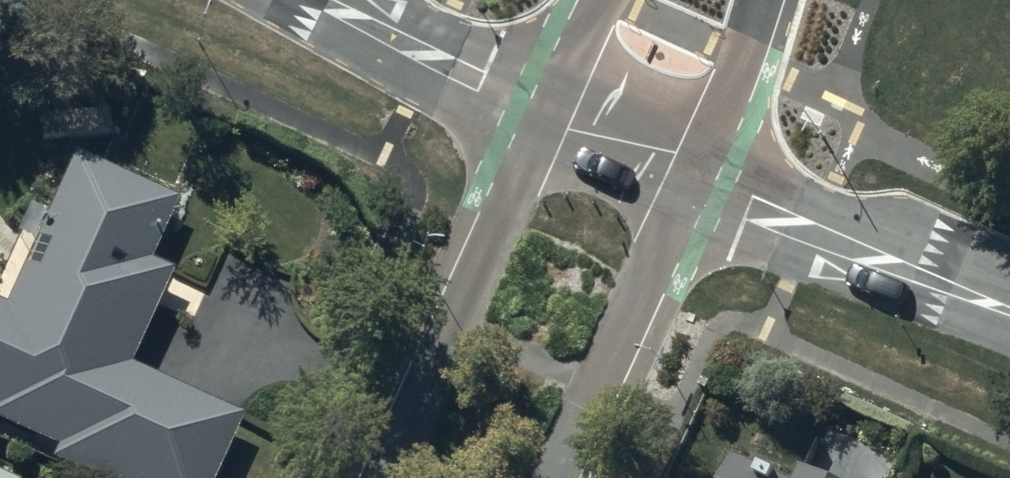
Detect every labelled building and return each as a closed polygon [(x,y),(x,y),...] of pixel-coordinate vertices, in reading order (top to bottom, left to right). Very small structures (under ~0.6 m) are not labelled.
[(0,298),(0,420),(57,445),(52,457),(99,477),(214,477),(243,411),(134,364),(174,271),(154,262),(181,199),(71,151),(5,300),(0,298)] [(738,451),(725,477),(797,477),(738,451)] [(806,460),(798,477),(845,477),(806,460)]
